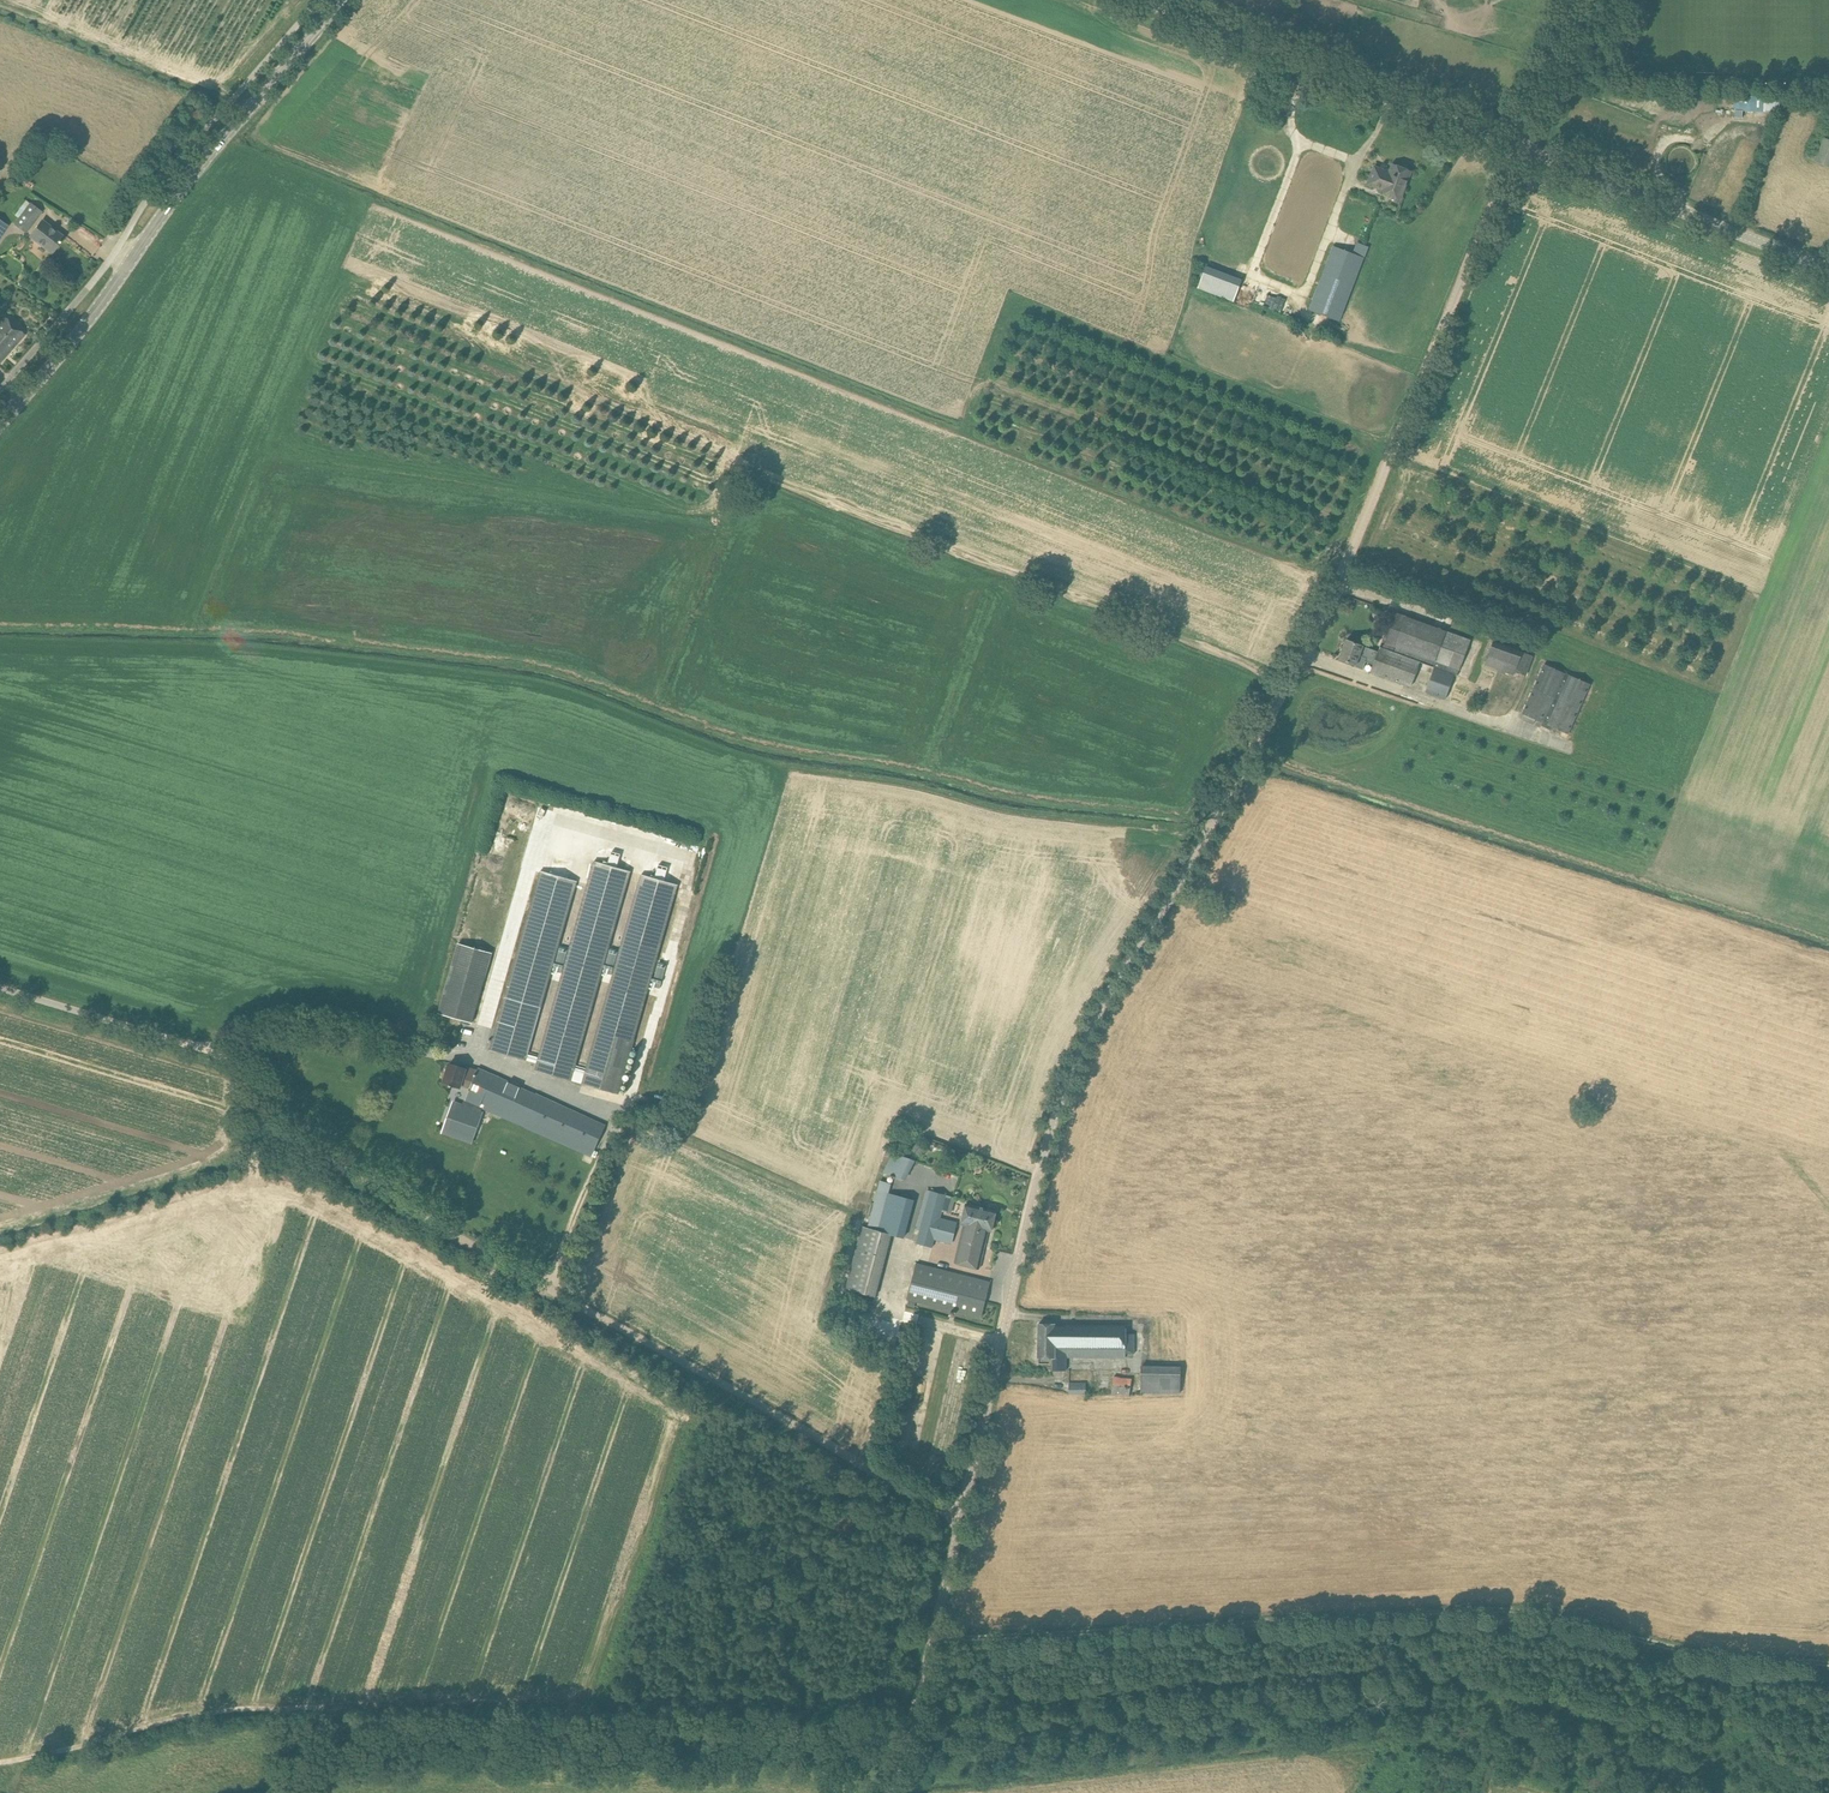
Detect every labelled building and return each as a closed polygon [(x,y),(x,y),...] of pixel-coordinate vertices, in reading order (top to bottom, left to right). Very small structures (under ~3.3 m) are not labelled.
[(1779,96),(1735,95),(1734,114),(1742,114),(1742,110),(1779,112),(1779,96)] [(1823,138),(1815,161),(1828,166),(1828,140),(1823,138)] [(1382,191),(1401,198),(1411,171),(1393,164),(1390,172),(1375,166),(1368,184),(1383,190),(1382,191)] [(42,212),(30,203),(14,224),(26,233),(42,212)] [(0,219),(0,239),(9,226),(0,219)] [(64,238),(55,230),(42,221),(30,236),(43,246),(52,253),(64,238)] [(1363,258),(1352,254),(1334,247),(1312,311),(1328,317),(1339,321),(1363,258)] [(1235,300),(1243,277),(1208,264),(1199,287),(1235,300)] [(16,327),(4,316),(0,321),(0,363),(25,335),(16,327)] [(1471,640),(1388,610),(1384,620),(1389,622),(1378,651),(1346,640),(1339,658),(1356,665),(1355,667),(1362,669),(1365,661),(1373,664),(1370,672),(1411,687),(1420,662),(1434,667),(1426,692),(1445,699),(1454,675),(1457,676),(1471,640)] [(1534,656),(1522,652),(1493,642),(1485,664),(1514,675),(1515,673),(1526,677),(1534,656)] [(1568,734),(1573,723),(1590,684),(1544,664),(1522,713),(1524,714),(1522,719),(1534,724),(1536,720),(1543,722),(1541,725),(1552,730),(1553,727),(1568,734)] [(490,1049),(490,1050),(538,1063),(536,1069),(535,1069),(535,1070),(619,1094),(679,886),(669,883),(668,883),(673,867),(656,862),(651,878),(642,876),(584,1072),(574,1069),(631,872),(622,869),(626,853),(609,848),(604,864),(595,862),(537,1058),(526,1055),(577,881),(568,879),(572,863),(555,858),(550,873),(541,871),(540,871),(541,871),(491,1049),(490,1049)] [(459,943),(439,1013),(472,1023),(492,953),(459,943)] [(467,1068),(461,1067),(449,1063),(443,1083),(450,1085),(450,1086),(452,1087),(452,1085),(461,1088),(462,1085),(467,1087),(469,1080),(473,1081),(466,1100),(478,1105),(476,1109),(458,1103),(447,1134),(473,1143),(483,1112),(482,1111),(484,1104),(521,1120),(519,1125),(592,1156),(606,1126),(478,1067),(476,1074),(466,1071),(467,1068)] [(907,1180),(916,1160),(894,1151),(885,1171),(907,1180)] [(876,1297),(892,1234),(904,1238),(914,1200),(889,1193),(892,1184),(881,1181),(868,1228),(863,1226),(847,1289),(876,1297)] [(935,1239),(952,1243),(957,1222),(941,1218),(947,1195),(926,1189),(916,1228),(920,1229),(916,1243),(933,1247),(935,1239)] [(996,1211),(985,1208),(966,1204),(962,1224),(964,1224),(955,1263),(979,1269),(989,1230),(992,1231),(996,1211)] [(990,1282),(978,1279),(917,1263),(908,1299),(981,1318),(990,1282)] [(1056,1324),(1051,1324),(1039,1324),(1038,1357),(1053,1357),(1053,1370),(1066,1370),(1066,1357),(1126,1357),(1126,1353),(1135,1353),(1135,1333),(1126,1333),(1126,1325),(1056,1324)] [(1181,1393),(1182,1365),(1142,1365),(1141,1392),(1181,1393)] [(1129,1396),(1132,1379),(1114,1376),(1112,1394),(1129,1396)] [(1086,1393),(1086,1382),(1069,1382),(1069,1393),(1086,1393)] [(868,1748),(856,1749),(856,1758),(868,1757),(868,1748)]
